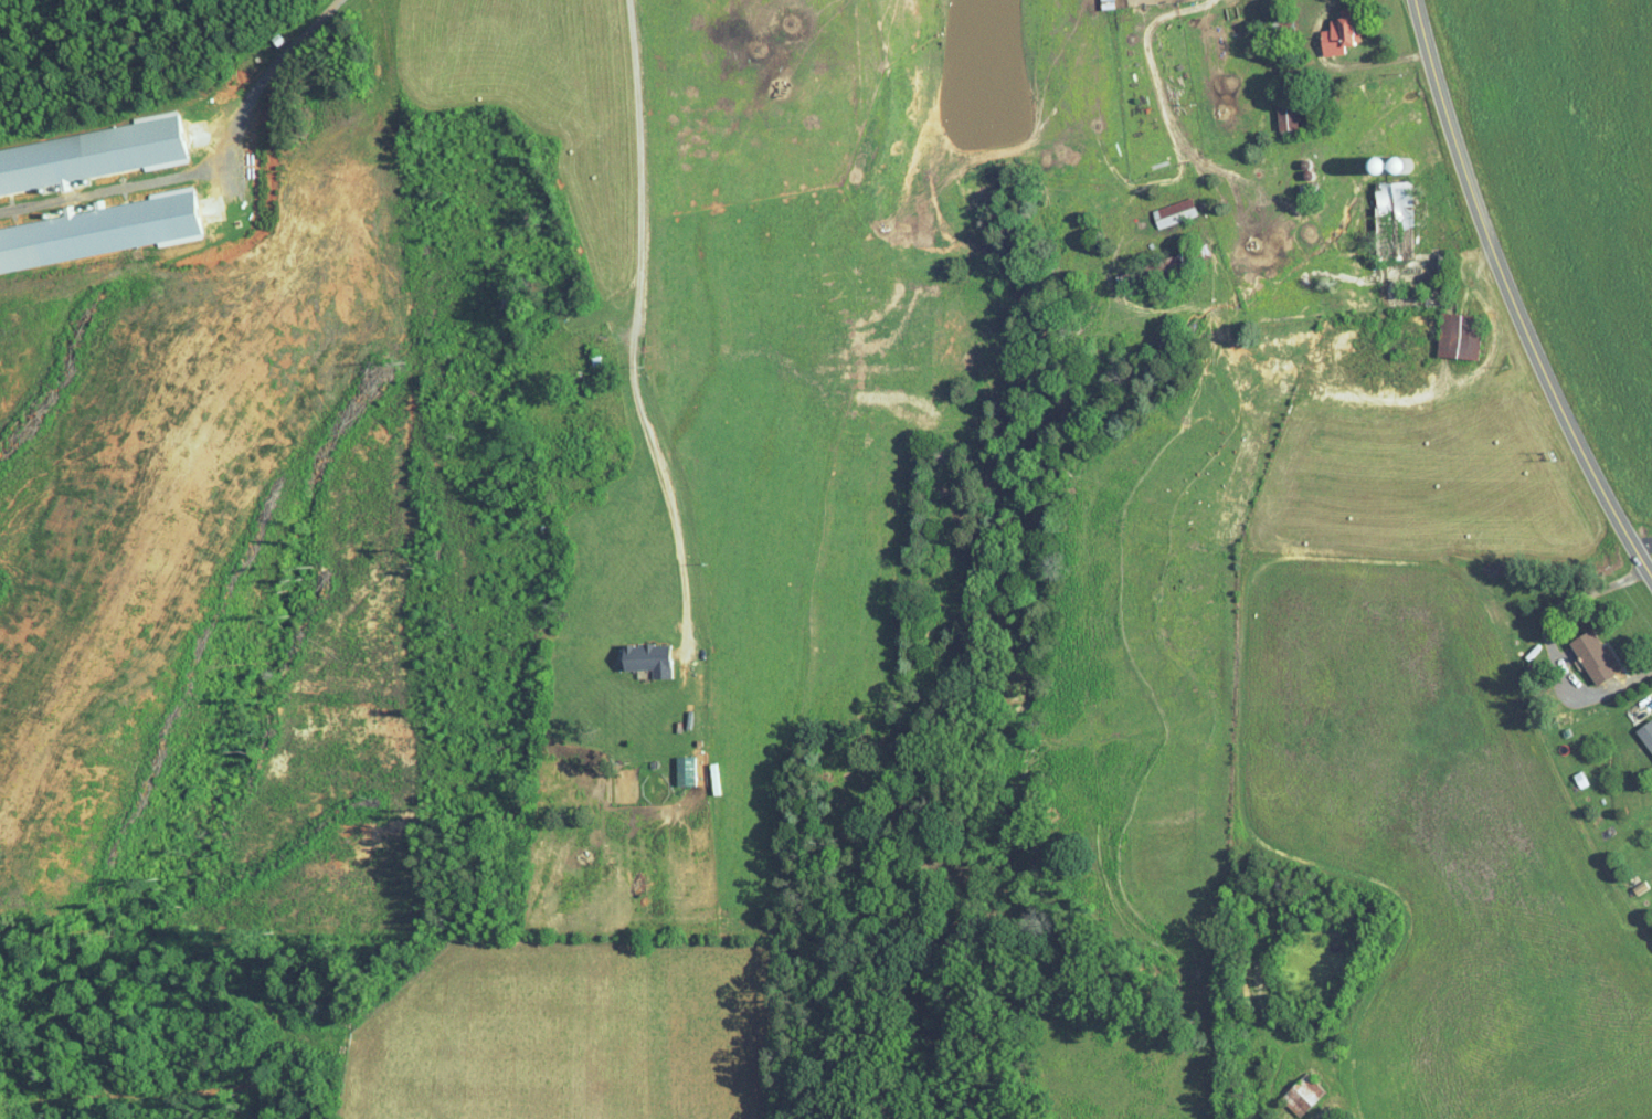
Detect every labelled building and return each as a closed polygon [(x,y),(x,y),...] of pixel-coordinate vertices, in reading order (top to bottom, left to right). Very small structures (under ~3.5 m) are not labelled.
[(1114,10),(1114,0),(1100,0),(1100,11),(1114,10)] [(1319,32),(1325,58),(1346,53),(1345,49),(1358,46),(1351,8),(1339,11),(1341,19),(1329,21),(1331,29),(1319,32)] [(1297,128),(1296,102),(1277,103),(1278,129),(1297,128)] [(177,109),(131,117),(133,128),(0,148),(0,197),(57,188),(57,191),(69,189),(68,181),(185,163),(177,109)] [(1412,180),(1375,181),(1376,238),(1377,260),(1413,259),(1412,180)] [(156,248),(155,246),(199,239),(191,185),(145,192),(146,199),(102,206),(101,200),(90,201),(92,209),(72,212),(71,205),(61,206),(63,217),(0,227),(0,272),(156,248)] [(1157,228),(1198,215),(1191,196),(1151,210),(1157,228)] [(1479,358),(1481,314),(1440,312),(1438,356),(1479,358)] [(1591,629),(1570,643),(1597,686),(1619,673),(1591,629)] [(623,644),(624,670),(652,669),(652,678),(671,678),(670,643),(623,644)] [(1651,753),(1651,719),(1636,730),(1651,753)] [(696,785),(694,755),(676,756),(677,785),(696,785)] [(1324,1091),(1307,1073),(1284,1095),(1301,1113),(1324,1091)]
